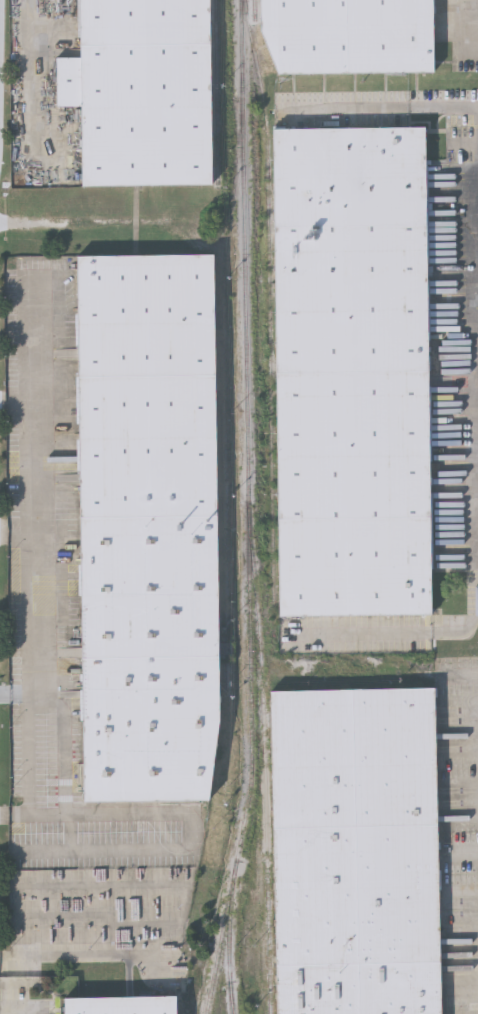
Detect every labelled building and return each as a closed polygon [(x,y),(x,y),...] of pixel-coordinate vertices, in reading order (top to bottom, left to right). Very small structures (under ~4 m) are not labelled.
[(79,55),(79,0),(209,0),(210,184),(81,185),(80,104),(57,104),(57,56),(79,55)] [(259,30),(259,0),(433,0),(432,72),(278,71),(259,30)] [(272,128),(425,126),(431,614),(278,616),(272,128)] [(77,255),(214,254),(219,723),(209,801),(82,802),(77,255)] [(435,687),(440,1013),(275,1013),(270,690),(435,687)] [(178,997),(178,1013),(58,1013),(58,999),(178,997)]
